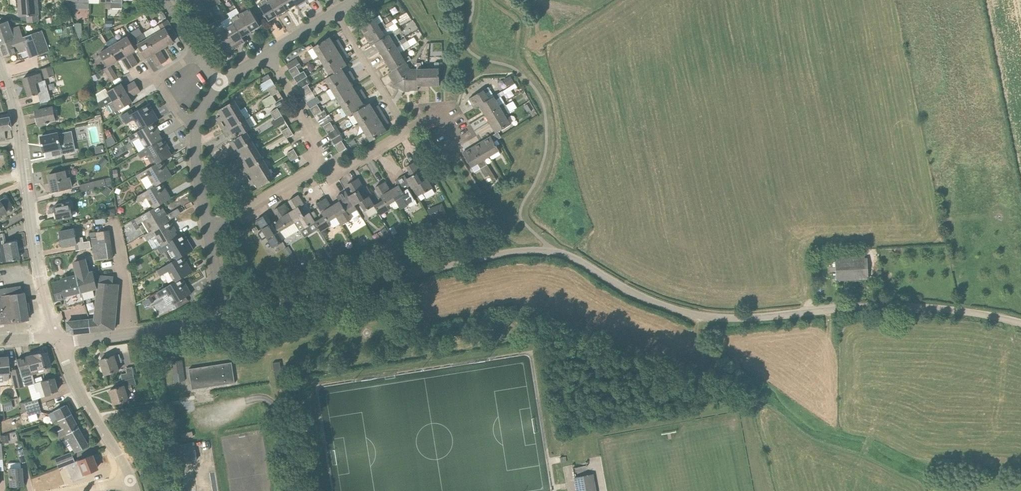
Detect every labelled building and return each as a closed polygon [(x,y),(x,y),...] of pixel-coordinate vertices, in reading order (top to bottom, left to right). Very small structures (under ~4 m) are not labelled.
[(39,22),(38,0),(18,0),(19,17),(21,17),(21,20),(28,21),(28,23),(39,22)] [(212,8),(207,0),(201,0),(200,1),(207,11),(212,8)] [(221,3),(220,0),(207,0),(212,8),(217,5),(221,3)] [(278,15),(269,0),(265,0),(258,4),(269,21),(278,15)] [(287,10),(281,0),(269,0),(278,15),(287,10)] [(287,10),(295,5),(293,0),(281,0),(287,10)] [(308,3),(306,0),(293,0),(295,5),(296,4),(299,9),(308,3)] [(212,8),(215,13),(220,10),(217,5),(212,8)] [(241,14),(251,31),(260,26),(249,8),(241,14)] [(197,18),(200,22),(208,17),(205,13),(197,18)] [(251,31),(241,14),(231,19),(242,37),(251,31)] [(384,19),(387,23),(392,20),(389,15),(384,19)] [(230,17),(230,18),(221,23),(225,29),(236,47),(245,41),(242,37),(231,19),(230,17)] [(383,21),(378,24),(374,18),(360,27),(366,36),(385,24),(383,21)] [(157,32),(165,47),(174,42),(171,37),(176,34),(167,20),(159,25),(161,29),(157,32)] [(389,27),(394,24),(392,20),(387,23),(385,24),(366,36),(371,46),(375,43),(393,33),(392,32),(389,27)] [(20,34),(17,27),(10,29),(7,21),(0,24),(0,41),(20,34)] [(397,35),(402,32),(400,28),(395,31),(392,32),(393,33),(375,43),(381,53),(400,41),(400,40),(397,35)] [(226,52),(236,47),(225,29),(216,35),(221,43),(226,52)] [(24,37),(31,56),(32,57),(50,50),(42,30),(24,37)] [(160,50),(165,47),(157,32),(147,38),(162,63),(167,61),(160,50)] [(24,37),(22,33),(20,34),(0,41),(0,46),(4,57),(17,52),(20,60),(31,56),(24,37)] [(209,39),(214,47),(221,43),(216,35),(209,39)] [(119,42),(133,67),(138,64),(131,53),(136,50),(128,36),(119,42)] [(335,46),(335,47),(341,44),(338,39),(333,42),(329,37),(313,47),(319,57),(335,46)] [(386,62),(401,53),(400,53),(406,50),(402,44),(408,41),(405,37),(400,40),(400,41),(381,53),(386,62)] [(157,67),(162,63),(147,38),(137,44),(145,58),(150,56),(157,67)] [(128,70),(133,67),(119,42),(110,47),(118,61),(122,59),(128,70)] [(338,52),(335,47),(335,46),(319,57),(325,66),(346,53),(343,48),(338,52)] [(110,66),(118,61),(110,47),(99,53),(107,67),(104,69),(112,81),(117,78),(110,66)] [(330,75),(341,68),(347,65),(344,60),(349,57),(346,53),(325,66),(330,75)] [(406,62),(406,63),(411,60),(409,56),(404,59),(401,53),(386,62),(392,71),(406,62)] [(410,68),(406,63),(406,62),(392,71),(388,73),(392,81),(391,81),(392,81),(393,81),(395,84),(400,87),(399,88),(410,68)] [(439,85),(439,68),(439,62),(435,62),(435,68),(428,68),(429,85),(439,85)] [(429,85),(428,68),(421,68),(421,63),(417,63),(417,69),(418,86),(429,85)] [(54,75),(51,66),(42,69),(45,78),(54,75)] [(330,88),(352,75),(350,71),(345,74),(341,68),(330,75),(325,79),(330,88)] [(417,69),(410,68),(399,88),(400,88),(405,90),(409,90),(409,91),(409,90),(418,90),(418,86),(417,69)] [(297,83),(304,79),(307,77),(304,71),(300,73),(298,69),(291,73),(294,78),(297,82),(296,82),(297,83)] [(102,78),(99,72),(92,76),(95,81),(102,78)] [(29,97),(38,94),(41,104),(52,101),(45,79),(42,80),(40,73),(23,78),(29,97)] [(271,78),(268,74),(262,77),(265,82),(271,78)] [(336,97),(353,87),(350,82),(355,79),(352,75),(330,88),(336,97)] [(510,87),(515,84),(514,82),(510,75),(505,78),(503,79),(507,86),(509,85),(510,87)] [(274,83),(271,79),(271,78),(265,82),(259,85),(262,91),(267,88),(269,92),(277,88),(274,84),(274,83)] [(112,102),(138,86),(135,81),(124,88),(121,83),(105,92),(108,97),(98,103),(100,109),(112,102)] [(302,92),(310,88),(307,84),(300,88),(302,92)] [(112,102),(117,111),(132,102),(130,98),(141,91),(138,86),(112,102)] [(342,107),(364,94),(361,89),(356,92),(353,87),(336,97),(342,107)] [(490,99),(489,98),(494,96),(491,90),(489,87),(484,90),(478,93),(469,98),(475,108),(479,105),(490,99)] [(276,101),(273,95),(279,92),(279,93),(279,92),(277,88),(269,92),(271,95),(262,100),(266,107),(276,101)] [(315,97),(312,91),(310,88),(302,92),(305,96),(303,97),(303,98),(306,102),(315,97)] [(502,97),(505,94),(503,91),(494,96),(489,98),(490,99),(479,105),(485,114),(505,102),(502,97)] [(353,113),(364,106),(361,101),(366,98),(364,94),(342,107),(348,117),(353,113)] [(224,120),(240,110),(235,100),(218,110),(221,115),(216,118),(219,123),(224,120)] [(505,115),(510,112),(506,106),(505,102),(485,114),(491,124),(505,115)] [(133,121),(139,131),(153,122),(151,117),(155,114),(149,103),(132,113),(130,110),(121,116),(126,125),(133,121)] [(380,109),(378,105),(373,108),(369,103),(364,106),(353,113),(359,122),(380,109)] [(310,108),(312,112),(319,108),(317,104),(310,108)] [(532,111),(527,104),(524,106),(528,113),(532,111)] [(37,125),(45,123),(46,125),(50,124),(49,122),(55,121),(52,107),(34,111),(37,125)] [(273,116),(280,112),(278,108),(270,112),(273,116)] [(312,112),(315,116),(322,112),(319,108),(312,112)] [(381,122),(381,121),(378,117),(383,114),(380,109),(359,122),(364,132),(381,122)] [(224,132),(246,119),(240,110),(224,120),(227,125),(222,128),(224,132)] [(321,127),(330,122),(333,120),(329,114),(325,117),(318,121),(321,127)] [(275,120),(271,122),(275,127),(285,121),(282,116),(282,115),(275,120)] [(496,133),(498,132),(511,124),(505,115),(491,124),(496,133)] [(10,129),(8,117),(0,118),(0,141),(4,140),(4,136),(5,136),(4,130),(10,129)] [(139,139),(144,149),(158,140),(156,136),(160,133),(154,122),(162,118),(162,117),(153,122),(139,131),(128,138),(131,143),(139,139)] [(381,122),(364,132),(370,141),(387,131),(383,126),(389,123),(386,118),(381,121),(381,122)] [(246,131),(252,128),(246,119),(224,132),(227,136),(232,133),(235,138),(247,132),(246,131)] [(328,134),(335,129),(330,122),(323,126),(328,134)] [(284,135),(291,131),(289,127),(282,131),(284,135)] [(53,156),(73,152),(69,132),(55,134),(55,133),(41,136),(42,143),(44,152),(52,150),(53,155),(53,156)] [(231,154),(252,141),(247,132),(235,138),(230,142),(233,147),(228,150),(231,154)] [(485,139),(496,157),(500,155),(499,151),(497,146),(500,144),(497,140),(501,137),(498,132),(496,133),(485,139)] [(337,149),(344,144),(338,135),(331,139),(337,149)] [(116,143),(112,136),(106,139),(108,147),(116,143)] [(158,140),(144,149),(137,153),(140,159),(148,155),(154,165),(162,160),(163,161),(176,152),(176,151),(168,156),(165,151),(170,149),(163,138),(159,140),(158,140)] [(492,159),(496,157),(485,139),(474,146),(483,161),(485,160),(490,156),(492,159)] [(241,160),(258,150),(252,141),(231,154),(233,159),(238,155),(241,160)] [(339,152),(346,148),(344,144),(337,149),(339,152)] [(104,151),(103,145),(95,146),(96,153),(104,151)] [(496,179),(485,160),(483,161),(474,146),(463,153),(468,161),(471,168),(472,167),(474,171),(480,168),(486,177),(489,175),(493,181),(496,179)] [(287,153),(289,157),(296,153),(294,149),(293,149),(287,153)] [(244,165),(239,168),(242,173),(263,160),(258,150),(241,160),(244,165)] [(291,161),(298,156),(296,153),(289,157),(291,161)] [(98,162),(103,167),(104,166),(108,161),(103,157),(99,161),(98,162)] [(153,187),(161,182),(161,183),(176,174),(175,173),(167,179),(164,174),(169,171),(163,161),(162,160),(154,166),(137,176),(139,181),(141,180),(147,190),(153,187)] [(249,174),(252,179),(269,169),(263,160),(242,173),(244,177),(249,174)] [(416,173),(421,170),(416,161),(406,166),(412,175),(407,178),(411,184),(411,185),(413,187),(418,196),(424,193),(432,188),(426,179),(421,182),(416,173)] [(286,162),(283,165),(289,175),(292,173),(286,162)] [(269,169),(252,179),(247,182),(250,186),(255,183),(258,188),(275,178),(269,169)] [(53,190),(71,186),(69,177),(67,177),(66,171),(48,175),(50,183),(52,183),(53,190)] [(407,178),(405,175),(396,181),(399,185),(390,190),(395,199),(401,208),(408,204),(410,207),(417,204),(412,193),(408,187),(411,185),(411,184),(407,178)] [(104,179),(106,185),(108,185),(112,184),(111,177),(104,179)] [(374,206),(374,205),(369,196),(363,199),(358,191),(364,188),(358,178),(348,184),(354,193),(349,196),(354,205),(360,202),(365,211),(374,206)] [(82,191),(106,185),(104,179),(81,184),(82,191)] [(390,190),(385,181),(375,187),(383,200),(374,205),(374,206),(380,215),(390,209),(387,204),(395,199),(390,190)] [(168,193),(161,183),(161,182),(153,187),(147,190),(136,197),(139,203),(146,199),(152,210),(160,205),(161,206),(175,196),(175,195),(167,201),(163,196),(168,193)] [(101,192),(107,196),(108,195),(112,190),(106,186),(102,191),(101,192)] [(349,196),(346,191),(337,197),(339,201),(331,206),(336,215),(342,225),(360,214),(354,205),(349,196)] [(298,207),(303,203),(298,195),(289,200),(294,209),(290,212),(301,231),(315,221),(309,212),(304,216),(298,207)] [(2,213),(11,208),(5,197),(0,200),(0,214),(2,213)] [(336,215),(331,206),(326,197),(316,203),(324,216),(315,221),(320,230),(329,225),(326,220),(336,215)] [(57,220),(72,217),(69,202),(54,205),(57,220)] [(301,231),(290,212),(289,212),(284,203),(274,209),(280,218),(271,223),(282,240),(299,229),(300,231),(301,231)] [(167,215),(161,206),(160,205),(152,210),(135,220),(132,222),(136,230),(140,228),(138,226),(146,221),(152,230),(165,222),(162,218),(167,215)] [(441,215),(437,205),(427,209),(431,219),(441,215)] [(282,240),(271,223),(266,214),(256,220),(262,229),(259,231),(258,234),(261,239),(263,239),(267,237),(273,247),(283,241),(282,240)] [(161,246),(174,238),(172,233),(176,231),(170,220),(165,222),(152,230),(144,235),(148,240),(155,236),(161,246)] [(379,234),(382,239),(390,235),(387,229),(386,228),(378,233),(379,234)] [(76,251),(80,250),(91,248),(89,242),(82,243),(81,238),(75,239),(73,229),(60,231),(63,247),(74,244),(76,251)] [(321,231),(318,232),(324,243),(327,241),(321,231)] [(183,255),(183,256),(193,249),(188,252),(185,247),(190,244),(184,233),(175,238),(174,238),(161,246),(157,248),(161,254),(168,249),(175,260),(183,255)] [(4,243),(3,241),(0,241),(0,261),(0,262),(18,259),(15,241),(4,243)] [(288,246),(284,248),(292,262),(296,259),(288,246)] [(189,266),(183,256),(183,255),(175,260),(157,271),(160,276),(168,271),(174,282),(182,278),(196,270),(196,269),(188,274),(185,269),(189,266)] [(867,258),(835,260),(836,280),(868,279),(867,258)] [(92,272),(89,272),(86,260),(73,263),(81,292),(96,288),(92,272)] [(56,299),(81,292),(76,275),(61,280),(61,281),(52,283),(53,289),(56,299)] [(90,331),(115,328),(119,286),(111,285),(111,278),(100,277),(95,320),(89,320),(90,331)] [(188,288),(182,278),(174,282),(156,293),(159,298),(168,293),(174,304),(187,296),(184,291),(188,288)] [(0,289),(0,324),(27,320),(26,311),(30,311),(28,302),(24,303),(23,293),(21,293),(20,286),(0,289)] [(155,301),(152,296),(143,301),(145,305),(148,303),(149,304),(155,301)] [(73,333),(90,331),(89,320),(67,322),(68,331),(73,333)] [(16,361),(19,369),(24,386),(33,384),(31,375),(39,372),(38,369),(50,366),(46,353),(40,354),(39,353),(25,357),(26,358),(16,361)] [(117,364),(122,362),(119,354),(114,356),(114,355),(100,360),(105,375),(119,370),(117,364)] [(9,380),(7,357),(0,358),(0,373),(2,373),(3,380),(9,380)] [(171,361),(174,382),(185,381),(182,360),(171,361)] [(232,362),(189,369),(192,389),(235,383),(232,362)] [(273,363),(275,380),(282,379),(280,362),(273,363)] [(21,388),(23,387),(19,369),(10,372),(15,389),(21,388)] [(133,390),(132,386),(136,384),(134,377),(128,379),(122,381),(124,386),(110,390),(114,404),(128,399),(126,392),(133,390)] [(33,384),(36,392),(39,391),(40,397),(51,394),(51,393),(57,391),(53,378),(40,381),(33,384)] [(11,400),(2,403),(4,411),(13,409),(11,400)] [(24,403),(26,410),(39,406),(37,400),(32,401),(24,403)] [(59,419),(70,414),(65,405),(54,410),(47,414),(52,424),(59,420),(59,419)] [(27,416),(41,412),(39,406),(26,410),(26,411),(27,416)] [(86,445),(77,427),(70,414),(59,419),(59,420),(63,428),(56,431),(61,442),(69,438),(75,451),(86,445)] [(196,439),(179,443),(183,460),(200,456),(196,439)] [(20,464),(26,462),(23,449),(16,451),(20,464)] [(69,464),(75,462),(71,453),(55,459),(59,468),(61,467),(69,464)] [(75,462),(69,464),(71,467),(68,468),(73,481),(85,477),(84,474),(87,473),(96,469),(95,467),(97,466),(95,462),(93,462),(91,455),(75,462)] [(23,484),(22,474),(21,468),(8,469),(8,476),(9,486),(23,484)] [(593,474),(574,477),(577,490),(596,490),(593,474)]
